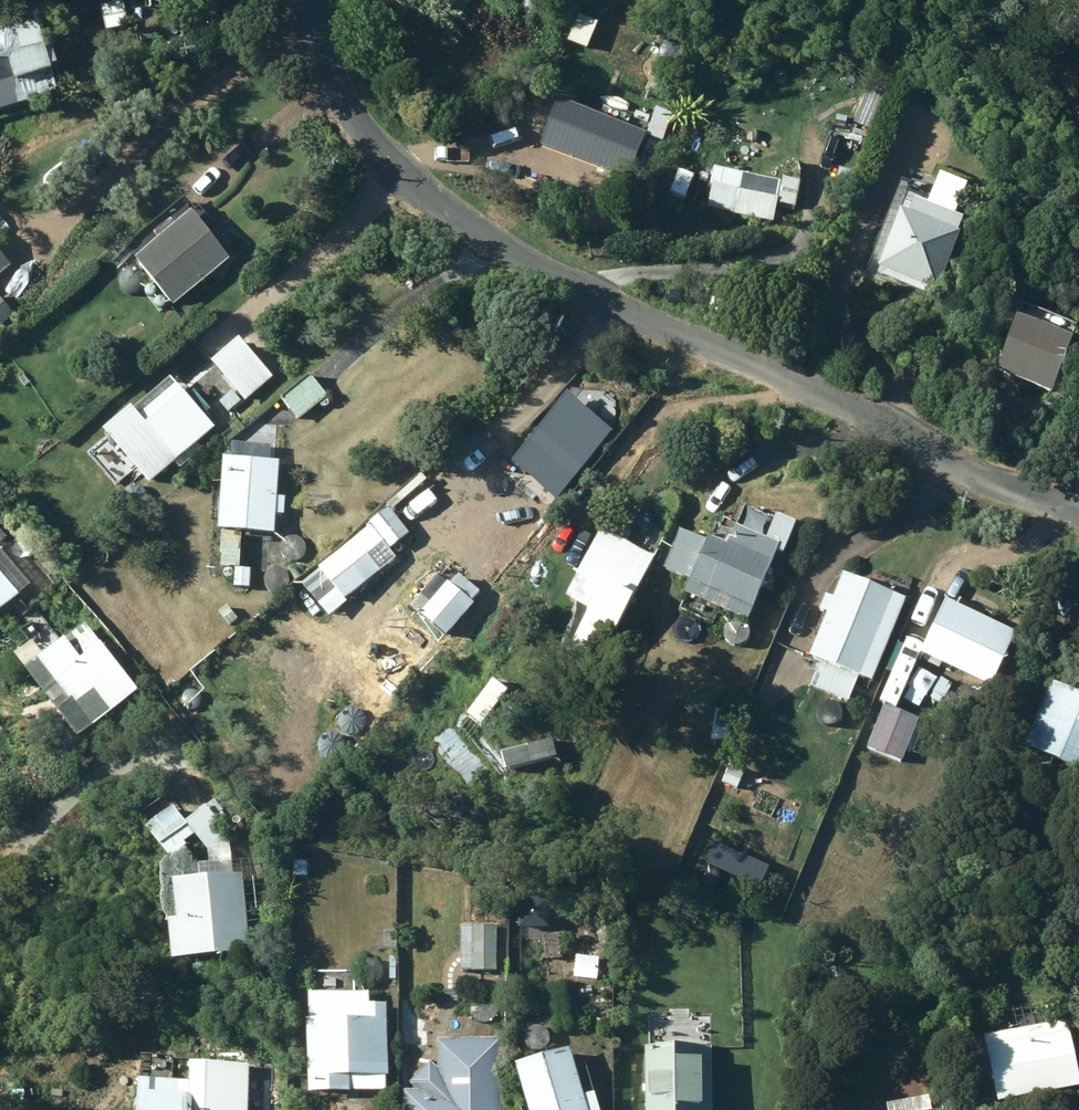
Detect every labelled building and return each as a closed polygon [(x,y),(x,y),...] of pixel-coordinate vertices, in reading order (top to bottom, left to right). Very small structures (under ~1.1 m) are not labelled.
[(106,25),(129,20),(125,0),(104,0),(101,1),(106,25)] [(0,22),(0,101),(26,94),(28,103),(31,102),(32,106),(43,103),(38,88),(60,82),(53,59),(59,56),(53,36),(46,38),(38,12),(0,22)] [(644,134),(557,100),(539,144),(586,163),(583,171),(599,178),(603,169),(626,178),(644,134)] [(715,163),(706,209),(772,221),(776,205),(795,208),(801,177),(779,173),(776,192),(740,185),(743,168),(715,163)] [(939,289),(961,231),(959,230),(965,213),(947,207),(953,191),(963,195),(966,185),(935,174),(927,198),(904,190),(876,265),(880,267),(877,274),(931,293),(934,287),(939,289)] [(175,300),(231,253),(192,206),(135,253),(175,300)] [(12,261),(0,246),(0,271),(12,261)] [(15,310),(4,297),(0,293),(0,323),(15,310)] [(994,368),(1049,389),(1071,331),(1016,311),(994,368)] [(310,375),(282,399),(299,419),(327,394),(318,384),(310,375)] [(177,382),(136,418),(176,464),(217,428),(177,382)] [(225,414),(245,396),(237,386),(216,404),(225,414)] [(512,454),(493,478),(517,498),(457,572),(448,585),(471,602),(548,505),(562,488),(588,456),(601,441),(584,427),(587,425),(566,408),(554,422),(552,420),(539,436),(532,430),(512,454)] [(224,456),(219,528),(222,528),(220,566),(236,567),(235,587),(249,587),(251,569),(241,568),(243,530),(276,532),(277,513),(284,514),(285,497),(277,496),(280,460),(224,456)] [(156,504),(162,510),(170,503),(164,497),(156,504)] [(677,529),(661,568),(690,580),(676,611),(712,626),(719,609),(747,620),(777,550),(783,551),(796,520),(775,512),(765,536),(734,523),(726,543),(708,537),(706,541),(677,529)] [(599,528),(575,571),(582,575),(569,599),(588,609),(570,642),(599,658),(653,557),(617,538),(622,529),(609,522),(604,531),(599,528)] [(335,556),(360,588),(396,559),(371,527),(335,556)] [(19,589),(0,567),(0,604),(19,589)] [(841,572),(831,596),(823,593),(817,608),(824,611),(807,655),(817,660),(806,687),(845,702),(856,675),(870,681),(904,597),(841,572)] [(918,652),(988,685),(1014,631),(943,598),(918,652)] [(219,612),(230,625),(239,618),(228,605),(219,612)] [(26,663),(79,732),(139,686),(103,638),(101,640),(85,618),(26,663)] [(146,678),(159,696),(169,689),(155,671),(146,678)] [(1024,745),(1078,767),(1078,692),(1051,681),(1024,745)] [(884,705),(867,748),(902,762),(919,719),(884,705)] [(64,762),(76,756),(71,746),(59,752),(64,762)] [(722,785),(737,791),(744,775),(729,769),(722,785)] [(146,825),(170,857),(187,844),(184,841),(196,832),(187,821),(174,804),(146,825)] [(196,832),(209,849),(230,832),(208,805),(198,812),(187,821),(196,832)] [(170,918),(174,959),(245,951),(248,981),(264,980),(261,952),(252,953),(244,872),(174,879),(178,917),(170,918)] [(462,924),(463,967),(498,967),(497,923),(462,924)] [(485,976),(484,992),(508,993),(509,977),(485,976)] [(309,1015),(310,1088),(387,1087),(387,1071),(389,1071),(388,999),(371,999),(371,987),(312,989),(312,1015),(309,1015)] [(986,1031),(997,1098),(1078,1083),(1078,1070),(1070,1017),(986,1031)] [(504,1035),(438,1036),(439,1063),(432,1058),(411,1081),(417,1087),(405,1087),(406,1109),(506,1109),(504,1035)] [(647,1109),(715,1109),(714,1041),(645,1043),(647,1109)] [(572,1042),(517,1058),(532,1109),(531,1109),(592,1109),(572,1042)] [(141,1109),(248,1109),(251,1058),(192,1055),(191,1077),(143,1074),(141,1109)] [(877,1109),(938,1109),(932,1080),(873,1092),(877,1109)] [(21,1101),(5,1100),(5,1109),(20,1109),(21,1101)]
